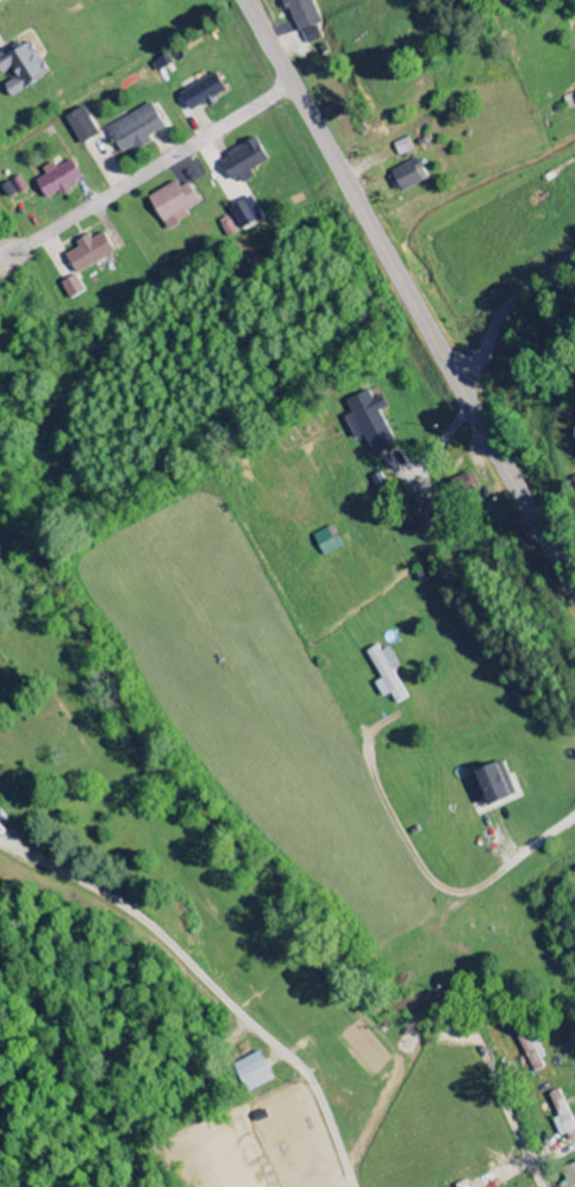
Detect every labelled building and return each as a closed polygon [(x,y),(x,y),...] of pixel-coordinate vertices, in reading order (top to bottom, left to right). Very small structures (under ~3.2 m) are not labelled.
[(320,24),(312,0),(284,0),(296,33),(320,24)] [(321,40),(317,27),(301,33),(306,45),(321,40)] [(30,42),(0,56),(0,77),(8,73),(12,81),(1,86),(6,97),(47,78),(30,42)] [(106,129),(120,153),(133,146),(135,150),(149,142),(147,138),(164,128),(150,103),(106,129)] [(78,145),(97,136),(84,107),(64,115),(78,145)] [(393,144),(398,157),(413,152),(408,139),(393,144)] [(217,158),(230,186),(252,176),(249,170),(266,162),(256,140),(217,158)] [(390,172),(400,193),(427,180),(417,159),(390,172)] [(45,201),(81,178),(69,160),(55,169),(53,167),(32,180),(45,201)] [(10,180),(0,187),(7,198),(17,192),(10,180)] [(187,183),(178,188),(175,182),(146,196),(163,231),(188,218),(183,209),(197,202),(187,183)] [(237,228),(261,219),(252,196),(229,206),(237,228)] [(72,242),(76,248),(63,256),(74,274),(113,252),(102,233),(90,239),(87,234),(72,242)] [(60,281),(66,298),(83,292),(76,275),(60,281)] [(352,440),(361,436),(370,455),(395,445),(377,401),(374,402),(369,391),(345,401),(350,415),(343,418),(352,440)] [(428,525),(420,499),(399,506),(406,532),(428,525)] [(340,548),(329,527),(310,536),(322,558),(340,548)] [(379,680),(372,684),(380,699),(388,695),(394,705),(404,699),(389,672),(397,668),(386,648),(377,653),(374,646),(363,652),(379,680)] [(483,806),(514,793),(499,760),(468,773),(483,806)] [(274,1081),(259,1052),(235,1065),(250,1093),(274,1081)] [(560,1170),(567,1186),(574,1186),(574,1163),(560,1170)]
